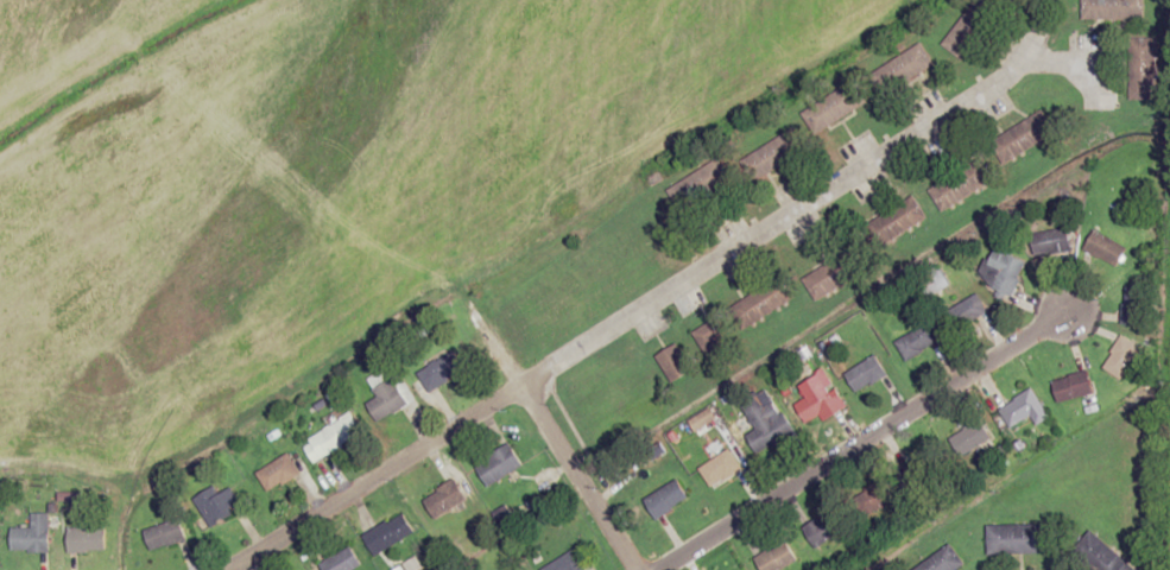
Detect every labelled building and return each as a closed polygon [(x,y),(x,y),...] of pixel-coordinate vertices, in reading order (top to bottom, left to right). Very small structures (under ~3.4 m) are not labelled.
[(962,59),(996,16),(977,0),(942,43),(962,59)] [(1083,21),(1140,21),(1140,0),(1083,0),(1083,21)] [(1130,100),(1155,100),(1155,39),(1130,39),(1130,100)] [(872,72),(885,95),(934,66),(921,43),(872,72)] [(868,103),(855,81),(806,108),(819,131),(868,103)] [(1003,161),(1054,136),(1043,113),(992,138),(1003,161)] [(757,179),(768,173),(770,177),(808,153),(792,128),(744,159),(757,179)] [(928,189),(942,211),(993,179),(980,158),(928,189)] [(703,167),(716,192),(730,184),(717,159),(703,167)] [(927,218),(914,196),(872,220),(884,242),(927,218)] [(1070,255),(1067,229),(1036,232),(1039,258),(1070,255)] [(1117,266),(1126,247),(1093,230),(1083,250),(1117,266)] [(1008,296),(1028,266),(996,244),(976,274),(1008,296)] [(869,270),(857,247),(803,276),(815,298),(869,270)] [(935,293),(949,285),(941,270),(927,277),(935,293)] [(741,325),(795,301),(784,278),(731,302),(741,325)] [(988,311),(976,293),(952,308),(964,326),(988,311)] [(719,315),(692,333),(707,355),(734,336),(719,315)] [(904,360),(939,343),(929,323),(894,341),(904,360)] [(1121,380),(1143,349),(1123,335),(1102,367),(1121,380)] [(657,355),(675,382),(693,370),(676,343),(657,355)] [(417,373),(430,392),(464,370),(451,350),(417,373)] [(887,375),(875,355),(845,373),(857,393),(887,375)] [(377,421),(408,404),(388,367),(366,378),(377,397),(367,402),(377,421)] [(1052,380),(1058,403),(1094,393),(1088,371),(1052,380)] [(819,417),(821,420),(844,409),(833,385),(795,402),(805,423),(819,417)] [(767,450),(790,437),(764,390),(741,403),(767,450)] [(1045,414),(1033,390),(998,407),(1010,431),(1045,414)] [(315,464),(362,432),(349,412),(301,444),(315,464)] [(991,435),(978,420),(953,442),(966,457),(991,435)] [(522,464),(509,443),(475,466),(489,486),(522,464)] [(698,468),(710,488),(741,470),(729,449),(698,468)] [(300,473),(288,453),(256,472),(268,492),(300,473)] [(422,499),(434,519),(467,498),(454,479),(422,499)] [(689,497),(676,479),(644,501),(657,520),(689,497)] [(858,493),(871,515),(895,501),(882,479),(858,493)] [(231,487),(218,493),(215,487),(194,497),(207,525),(241,509),(231,487)] [(803,527),(814,548),(845,531),(833,511),(803,527)] [(49,552),(49,513),(31,513),(31,528),(11,528),(11,552),(49,552)] [(374,555),(414,533),(403,513),(362,535),(374,555)] [(150,552),(186,540),(178,518),(142,530),(150,552)] [(1052,554),(1052,525),(987,525),(987,554),(1052,554)] [(68,553),(103,553),(103,528),(68,528),(68,553)] [(1093,569),(1121,569),(1125,565),(1091,531),(1072,550),(1093,569)] [(797,564),(788,542),(756,554),(762,569),(780,569),(797,564)] [(950,544),(914,569),(957,569),(965,564),(950,544)] [(350,546),(319,564),(323,569),(353,569),(361,565),(350,546)] [(542,569),(585,569),(576,551),(540,567),(542,569)]
